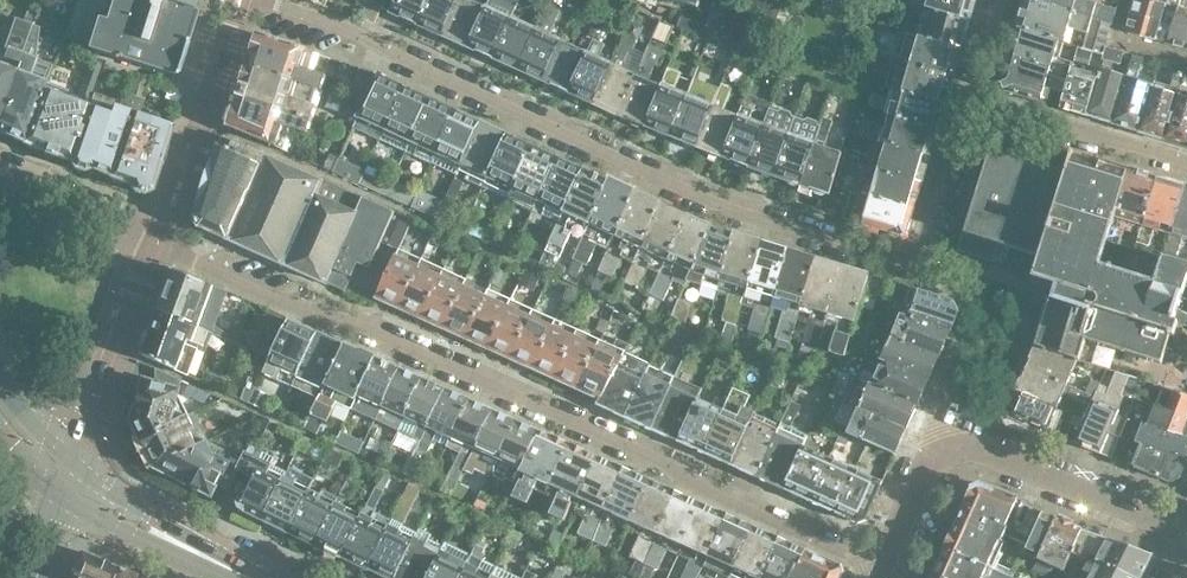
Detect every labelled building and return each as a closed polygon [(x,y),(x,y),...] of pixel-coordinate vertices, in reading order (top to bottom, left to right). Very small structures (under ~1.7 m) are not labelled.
[(103,20),(95,18),(85,49),(174,76),(198,0),(110,0),(103,20)] [(359,18),(374,24),(382,6),(385,0),(368,0),(359,18)] [(391,11),(403,17),(404,21),(410,24),(413,22),(416,23),(417,23),(427,0),(396,0),(391,11)] [(429,28),(429,32),(435,35),(438,33),(442,34),(458,0),(427,0),(417,23),(429,28)] [(442,34),(453,39),(453,43),(460,46),(462,44),(467,46),(486,7),(470,0),(458,0),(442,34)] [(517,8),(526,12),(532,0),(520,0),(517,8)] [(609,0),(598,0),(596,4),(605,8),(609,0)] [(676,27),(675,28),(706,42),(707,39),(760,66),(779,12),(783,0),(743,0),(741,5),(727,0),(714,0),(705,25),(680,16),(676,27)] [(926,7),(969,21),(975,0),(928,0),(926,7)] [(1059,41),(1063,43),(1068,28),(1087,34),(1091,19),(1072,12),(1033,0),(1025,0),(1016,28),(1059,41)] [(1072,12),(1091,19),(1111,25),(1115,9),(1086,0),(1033,0),(1072,12)] [(1130,14),(1160,22),(1165,4),(1152,0),(1134,0),(1130,14)] [(1167,43),(1186,48),(1186,2),(1185,9),(1177,7),(1167,43)] [(486,7),(467,46),(474,49),(477,51),(478,55),(485,58),(488,56),(491,57),(492,57),(511,18),(486,7)] [(536,29),(517,69),(528,74),(529,78),(535,81),(540,79),(542,80),(561,41),(545,34),(549,25),(548,25),(554,12),(545,7),(536,29)] [(906,22),(903,32),(918,36),(960,50),(969,21),(926,7),(923,7),(918,26),(906,22)] [(1160,22),(1130,14),(1125,31),(1155,39),(1160,22)] [(32,18),(23,15),(20,25),(29,28),(32,18)] [(511,18),(492,57),(502,62),(504,66),(510,70),(514,67),(517,69),(536,29),(511,18)] [(1111,25),(1091,19),(1083,49),(1092,52),(1102,55),(1111,25)] [(586,52),(568,92),(579,97),(580,101),(586,104),(590,102),(593,103),(611,64),(598,58),(605,44),(602,42),(609,28),(599,23),(592,38),(586,52)] [(13,70),(23,45),(30,28),(15,24),(5,48),(3,54),(0,53),(0,103),(13,70)] [(640,31),(632,27),(627,37),(636,41),(640,31)] [(32,48),(38,30),(30,28),(23,45),(32,48)] [(1016,28),(1009,55),(1051,68),(1048,77),(1067,82),(1072,63),(1057,58),(1056,64),(1052,63),(1059,41),(1016,28)] [(255,39),(246,65),(297,82),(321,90),(326,76),(314,72),(319,55),(260,35),(259,37),(255,39)] [(611,64),(593,103),(604,108),(604,112),(612,115),(616,113),(619,114),(636,75),(623,69),(636,42),(624,36),(611,64)] [(911,60),(910,65),(952,77),(960,50),(918,36),(914,50),(898,44),(895,55),(911,60)] [(561,41),(542,80),(553,85),(554,89),(561,93),(564,91),(567,92),(568,92),(586,52),(561,41)] [(885,46),(875,43),(872,53),(882,56),(885,46)] [(1067,82),(1064,93),(1060,107),(1086,115),(1098,76),(1097,76),(1098,71),(1088,68),(1092,52),(1083,49),(1077,47),(1072,63),(1067,82)] [(1124,52),(1105,47),(1101,60),(1120,63),(1124,52)] [(782,54),(766,48),(761,62),(777,67),(782,54)] [(876,67),(880,56),(870,53),(867,65),(876,67)] [(0,103),(0,133),(2,134),(22,143),(44,83),(44,82),(51,66),(20,54),(13,70),(0,103)] [(1125,77),(1111,123),(1138,132),(1152,85),(1151,85),(1137,80),(1145,57),(1133,54),(1131,58),(1125,77)] [(1051,68),(1009,55),(1000,83),(1003,91),(1004,90),(1046,103),(1050,89),(1064,93),(1067,82),(1048,77),(1051,68)] [(246,65),(236,96),(312,120),(317,106),(292,98),(297,82),(246,65)] [(885,86),(896,89),(902,92),(944,104),(952,77),(910,65),(909,69),(893,65),(885,86)] [(1152,85),(1138,132),(1164,139),(1179,89),(1185,68),(1180,67),(1176,80),(1172,79),(1170,86),(1152,80),(1151,85),(1152,85)] [(360,68),(356,75),(346,98),(360,103),(370,79),(373,73),(360,68)] [(645,124),(656,129),(657,133),(665,136),(669,134),(671,135),(687,95),(674,90),(681,73),(669,68),(661,85),(645,124)] [(687,95),(671,135),(682,140),(683,143),(691,146),(694,144),(696,145),(712,105),(697,99),(709,73),(699,68),(687,95)] [(1164,139),(1186,146),(1186,69),(1185,68),(1179,89),(1164,139)] [(44,82),(44,83),(22,143),(23,143),(23,144),(45,153),(44,154),(54,158),(54,156),(67,161),(87,106),(101,72),(94,69),(80,104),(64,98),(67,90),(44,82)] [(1098,76),(1086,115),(1111,123),(1125,77),(1099,69),(1098,71),(1097,76),(1098,76)] [(354,122),(355,123),(354,126),(380,139),(385,131),(405,86),(379,74),(375,82),(374,81),(356,117),(354,122)] [(636,75),(619,114),(628,118),(628,119),(632,121),(632,123),(639,126),(643,124),(645,124),(661,85),(636,75)] [(712,105),(696,145),(707,150),(708,153),(716,156),(718,154),(722,156),(738,116),(723,110),(732,88),(721,83),(712,105)] [(751,84),(748,93),(755,96),(758,87),(751,84)] [(405,86),(385,131),(380,139),(406,151),(410,142),(431,98),(405,86)] [(896,89),(888,117),(936,131),(944,104),(902,92),(896,89)] [(87,106),(67,161),(72,168),(82,172),(90,170),(107,176),(107,178),(129,112),(134,96),(128,94),(122,109),(111,106),(114,100),(93,93),(88,106),(87,106)] [(738,116),(722,156),(735,161),(736,164),(743,167),(745,165),(749,166),(763,126),(749,120),(758,98),(747,93),(738,116)] [(129,112),(107,178),(127,185),(131,192),(142,195),(150,192),(158,165),(159,166),(164,152),(162,152),(170,126),(138,115),(143,98),(134,96),(129,112)] [(226,125),(227,127),(276,147),(288,152),(296,130),(307,133),(312,120),(236,96),(226,125)] [(431,98),(410,142),(406,151),(431,163),(435,154),(456,110),(431,98)] [(763,126),(749,166),(760,170),(761,173),(769,176),(772,174),(774,175),(788,134),(795,114),(771,106),(763,126)] [(456,110),(435,154),(431,163),(456,174),(460,166),(481,121),(456,110)] [(788,134),(774,175),(788,180),(789,183),(795,185),(798,183),(801,184),(814,143),(821,122),(795,114),(788,134)] [(354,122),(342,117),(337,127),(342,129),(351,133),(354,126),(355,123),(354,122)] [(814,143),(801,184),(814,189),(815,192),(821,195),(824,192),(828,193),(827,196),(828,196),(831,187),(841,153),(823,147),(832,121),(822,117),(821,122),(814,143)] [(880,142),(885,144),(929,157),(936,131),(888,117),(885,127),(863,120),(858,136),(880,142)] [(481,121),(460,166),(456,174),(482,186),(486,178),(507,133),(481,121)] [(866,166),(872,168),(878,170),(921,183),(929,157),(885,144),(880,142),(858,136),(846,132),(842,146),(869,155),(866,166)] [(507,133),(486,178),(482,186),(507,198),(511,189),(532,145),(507,133)] [(959,250),(991,259),(997,244),(1040,258),(1033,277),(1044,280),(1058,285),(1054,297),(1052,296),(1042,293),(1041,296),(1029,332),(1036,334),(1039,335),(1035,345),(1036,346),(1060,355),(1077,360),(1079,361),(1079,360),(1084,345),(1085,340),(1161,364),(1170,336),(1173,337),(1177,323),(1177,322),(1173,321),(1177,309),(1181,297),(1181,295),(1182,296),(1186,286),(1186,281),(1186,265),(1163,257),(1154,283),(1099,266),(1107,241),(1128,173),(1074,156),(1073,153),(1072,153),(1071,154),(1065,173),(1024,160),(1029,144),(1023,141),(996,133),(991,149),(980,184),(975,183),(970,197),(975,199),(964,233),(959,250)] [(221,139),(219,146),(195,219),(199,227),(228,239),(266,155),(226,138),(226,140),(221,139)] [(532,145),(511,189),(507,198),(533,211),(537,201),(558,157),(532,145)] [(266,155),(228,239),(283,263),(283,264),(286,266),(286,265),(325,282),(324,283),(326,284),(327,282),(333,269),(358,212),(356,212),(362,198),(323,180),(266,155)] [(331,172),(337,159),(329,156),(323,168),(331,172)] [(537,201),(533,211),(528,220),(538,224),(542,215),(557,222),(562,212),(583,168),(558,157),(537,201)] [(338,158),(332,172),(359,184),(364,172),(365,170),(338,158)] [(852,171),(854,163),(839,159),(837,167),(852,171)] [(873,187),(870,197),(913,210),(921,183),(878,170),(864,166),(859,183),(873,187)] [(583,168),(562,212),(548,242),(563,249),(573,228),(585,233),(590,225),(593,218),(608,180),(583,168)] [(1128,173),(1107,241),(1120,246),(1127,222),(1141,226),(1157,177),(1130,169),(1128,173)] [(364,172),(359,184),(382,194),(387,183),(364,172)] [(464,181),(456,177),(450,191),(458,195),(464,181)] [(1141,226),(1137,243),(1150,247),(1154,230),(1169,235),(1184,185),(1157,177),(1141,226)] [(593,218),(590,225),(572,259),(587,265),(596,244),(607,249),(614,236),(634,192),(608,180),(593,218)] [(412,191),(393,183),(388,195),(406,203),(412,191)] [(1164,251),(1177,255),(1182,239),(1186,240),(1186,186),(1184,185),(1169,235),(1164,251)] [(418,191),(411,206),(436,217),(443,202),(418,191)] [(634,192),(614,236),(598,271),(612,277),(624,252),(635,257),(640,248),(660,204),(634,192)] [(848,220),(862,224),(899,235),(900,237),(907,232),(907,231),(913,210),(870,197),(867,206),(854,203),(848,220)] [(358,212),(333,269),(327,282),(345,290),(357,263),(369,269),(383,237),(394,212),(362,198),(356,212),(358,212)] [(660,204),(640,248),(623,283),(638,289),(650,264),(660,269),(665,260),(686,216),(660,204)] [(403,238),(411,219),(394,212),(383,237),(400,245),(403,238)] [(686,216),(665,260),(649,294),(663,301),(675,275),(688,281),(691,272),(711,228),(686,216)] [(487,240),(491,231),(474,223),(470,232),(487,240)] [(711,228),(691,272),(688,281),(717,291),(720,281),(734,235),(711,228)] [(513,252),(518,243),(493,231),(488,240),(513,252)] [(734,235),(720,281),(717,291),(729,295),(721,321),(736,325),(746,289),(761,243),(734,235)] [(409,241),(403,238),(400,245),(399,249),(404,251),(409,241)] [(761,243),(746,289),(740,313),(751,317),(747,330),(763,334),(773,297),(788,251),(761,243)] [(428,246),(422,259),(426,261),(432,248),(428,246)] [(380,286),(373,303),(375,304),(378,298),(386,302),(387,305),(395,308),(398,307),(400,308),(422,259),(404,251),(399,249),(396,255),(395,254),(385,275),(380,286)] [(788,251),(773,297),(771,307),(782,311),(774,338),(789,342),(800,306),(814,259),(788,251)] [(422,259),(400,308),(402,309),(403,312),(412,316),(416,315),(423,318),(444,269),(426,261),(422,259)] [(814,259),(800,306),(797,315),(809,319),(801,346),(816,350),(827,314),(842,267),(814,259)] [(584,265),(573,260),(567,273),(578,278),(584,265)] [(842,267),(827,314),(855,322),(855,320),(864,293),(867,282),(869,276),(842,267)] [(491,281),(498,284),(504,271),(497,268),(491,281)] [(444,269),(423,318),(430,321),(432,325),(439,328),(443,327),(444,327),(466,279),(444,269)] [(199,327),(221,336),(228,316),(218,312),(226,292),(173,271),(159,310),(199,327)] [(521,286),(532,291),(539,277),(527,272),(521,286)] [(598,294),(607,276),(598,272),(589,290),(598,294)] [(867,282),(864,293),(883,299),(903,304),(900,314),(949,331),(959,310),(954,302),(953,303),(907,288),(869,276),(867,282)] [(466,279),(444,327),(447,328),(448,332),(456,336),(460,335),(468,338),(490,290),(466,279)] [(490,290),(468,338),(476,342),(477,345),(485,349),(488,347),(490,348),(512,300),(490,290)] [(625,298),(618,295),(615,301),(622,304),(625,298)] [(693,304),(679,298),(670,321),(684,327),(693,304)] [(512,300),(490,348),(491,349),(492,352),(501,356),(504,355),(513,359),(535,310),(512,300)] [(581,319),(586,309),(577,305),(572,315),(581,319)] [(1173,321),(1177,322),(1186,326),(1186,313),(1177,309),(1173,321)] [(141,347),(142,354),(189,374),(198,349),(187,345),(188,341),(193,342),(196,334),(222,344),(224,338),(221,336),(199,327),(159,310),(151,330),(146,333),(141,347)] [(513,359),(520,362),(522,365),(529,369),(533,368),(534,368),(556,320),(535,310),(513,359)] [(288,320),(268,311),(252,351),(270,358),(288,320)] [(900,314),(890,336),(938,355),(949,331),(900,314)] [(609,323),(601,319),(597,329),(605,332),(609,323)] [(288,320),(270,358),(262,373),(277,380),(282,370),(297,377),(317,333),(313,332),(311,329),(305,326),(302,327),(288,320)] [(538,373),(545,376),(549,375),(557,379),(579,330),(556,320),(534,368),(536,369),(538,373)] [(872,328),(855,320),(855,322),(850,336),(849,339),(847,344),(848,344),(856,348),(863,351),(872,328)] [(579,330),(557,379),(565,383),(566,386),(574,389),(578,388),(579,389),(601,340),(579,330)] [(254,343),(222,331),(221,336),(224,338),(252,349),(254,343)] [(317,333),(297,377),(293,386),(318,398),(324,385),(344,345),(341,344),(339,341),(334,339),(330,339),(317,333)] [(712,339),(698,333),(693,345),(707,352),(712,339)] [(834,335),(828,355),(842,358),(847,344),(849,339),(834,335)] [(890,336),(880,361),(927,380),(938,355),(890,336)] [(774,338),(772,345),(787,349),(789,342),(774,338)] [(601,340),(579,389),(581,390),(582,393),(589,396),(593,395),(601,399),(620,364),(623,357),(625,353),(626,352),(625,351),(628,343),(618,339),(614,346),(601,340)] [(851,360),(856,348),(848,344),(844,357),(851,360)] [(344,345),(324,385),(320,393),(337,401),(351,408),(355,399),(357,396),(374,358),(375,357),(361,351),(356,351),(344,345)] [(601,399),(598,405),(626,418),(646,374),(650,365),(656,350),(645,345),(638,359),(625,353),(620,364),(601,399)] [(1036,346),(1027,369),(1067,384),(1077,360),(1060,355),(1036,346)] [(811,364),(815,351),(802,347),(798,360),(811,364)] [(747,355),(737,351),(731,363),(741,367),(747,355)] [(748,380),(757,360),(748,356),(739,376),(748,380)] [(374,358),(357,396),(370,402),(347,448),(357,453),(381,407),(399,369),(374,358)] [(880,361),(869,383),(916,405),(927,380),(880,361)] [(646,374),(626,418),(652,430),(672,386),(676,377),(650,365),(646,374)] [(789,370),(777,365),(769,380),(782,386),(789,370)] [(399,369),(381,407),(357,453),(367,458),(391,411),(405,418),(422,379),(399,369)] [(1023,377),(1016,393),(1057,409),(1063,394),(1090,405),(1094,395),(1067,384),(1027,369),(1023,377)] [(141,437),(184,417),(177,404),(182,388),(179,387),(181,380),(164,372),(160,384),(149,380),(143,383),(131,419),(133,422),(131,426),(136,436),(141,437)] [(672,386),(652,430),(678,442),(698,398),(697,398),(708,376),(700,372),(694,385),(676,377),(672,386)] [(1084,419),(1074,443),(1100,454),(1101,453),(1109,433),(1122,401),(1117,399),(1127,378),(1114,375),(1109,385),(1099,382),(1092,399),(1084,419)] [(248,401),(256,380),(247,377),(239,398),(248,401)] [(1090,377),(1085,391),(1094,394),(1100,380),(1090,377)] [(1109,433),(1101,453),(1111,457),(1113,453),(1119,436),(1126,417),(1133,400),(1135,393),(1140,381),(1127,378),(1117,399),(1122,401),(1109,433)] [(422,379),(405,418),(398,431),(411,436),(407,445),(412,447),(416,449),(427,428),(445,390),(422,379)] [(857,409),(858,409),(905,429),(916,405),(869,383),(857,409)] [(1133,400),(1186,418),(1186,396),(1162,387),(1157,401),(1150,398),(1135,393),(1133,400)] [(724,410),(705,454),(731,465),(750,422),(751,422),(755,412),(742,406),(748,394),(734,388),(728,401),(724,410)] [(258,390),(252,403),(266,410),(273,397),(258,390)] [(445,390),(427,428),(410,463),(414,466),(409,477),(416,480),(436,442),(446,447),(451,438),(469,401),(445,390)] [(320,393),(310,414),(323,420),(327,422),(337,401),(320,393)] [(1007,410),(1006,410),(1010,418),(1047,433),(1055,436),(1062,420),(1053,416),(1057,409),(1016,393),(1007,410)] [(698,398),(678,442),(705,454),(724,410),(728,401),(719,397),(715,406),(711,404),(698,398)] [(1126,417),(1186,438),(1186,418),(1133,400),(1126,417)] [(469,401),(451,438),(446,447),(459,453),(446,477),(456,482),(474,449),(492,411),(469,401)] [(777,434),(757,477),(783,489),(803,446),(808,435),(790,427),(800,405),(792,402),(777,434)] [(858,409),(849,429),(847,433),(867,442),(894,454),(905,429),(858,409)] [(750,422),(731,465),(757,477),(777,434),(764,428),(769,415),(757,410),(751,422),(750,422)] [(492,411),(474,449),(456,482),(467,486),(479,462),(492,468),(497,459),(516,422),(492,411)] [(323,420),(310,414),(304,428),(317,434),(323,420)] [(184,417),(141,437),(147,450),(145,454),(150,463),(154,464),(156,467),(189,451),(198,446),(197,444),(190,430),(195,428),(188,415),(184,417)] [(276,423),(261,416),(253,433),(268,440),(276,423)] [(1075,416),(1071,424),(1080,428),(1083,419),(1075,416)] [(1119,436),(1140,444),(1153,448),(1186,460),(1186,438),(1126,417),(1119,436)] [(516,422),(497,459),(492,468),(492,473),(494,477),(512,486),(520,470),(537,437),(539,432),(516,422)] [(520,470),(519,472),(526,475),(523,481),(520,480),(512,497),(527,504),(538,510),(549,485),(568,445),(539,432),(537,437),(520,470)] [(840,433),(834,446),(841,449),(844,442),(847,436),(840,433)] [(312,441),(304,436),(298,449),(306,453),(312,441)] [(189,451),(156,467),(165,471),(164,474),(174,479),(177,477),(210,493),(213,492),(229,461),(213,453),(207,440),(197,444),(198,446),(189,451)] [(1114,448),(1123,452),(1127,443),(1118,440),(1114,448)] [(251,441),(246,451),(245,450),(236,469),(251,477),(241,496),(240,496),(236,503),(238,509),(244,512),(245,510),(248,512),(249,515),(258,520),(261,518),(263,519),(284,476),(287,472),(272,464),(275,458),(263,451),(260,446),(251,441)] [(1132,466),(1170,481),(1179,477),(1186,460),(1153,448),(1140,444),(1133,462),(1132,466)] [(568,445),(549,485),(560,490),(549,514),(567,522),(579,499),(597,458),(568,445)] [(803,446),(783,489),(809,501),(829,458),(803,446)] [(344,454),(330,447),(320,467),(328,471),(332,464),(338,467),(344,454)] [(410,463),(416,449),(412,447),(403,465),(408,467),(410,463)] [(597,458),(579,499),(567,522),(579,528),(577,533),(590,539),(623,470),(597,458)] [(829,458),(809,501),(836,513),(855,469),(829,458)] [(855,469),(836,513),(858,523),(865,520),(882,482),(855,469)] [(649,481),(623,470),(590,539),(606,547),(619,517),(630,522),(649,481)] [(390,475),(383,472),(376,487),(377,488),(383,491),(390,475)] [(284,476),(263,519),(274,524),(275,528),(284,533),(287,531),(289,532),(311,490),(309,488),(306,493),(293,486),(296,482),(284,476)] [(354,485),(345,481),(340,492),(348,497),(354,485)] [(649,481),(630,522),(642,527),(629,557),(642,563),(656,533),(674,493),(649,481)] [(368,568),(379,573),(380,577),(383,577),(396,577),(418,533),(402,525),(402,518),(418,487),(409,483),(392,520),(389,525),(368,568)] [(972,488),(957,523),(975,531),(978,524),(987,528),(990,521),(1007,528),(1007,527),(1010,528),(1015,531),(1030,537),(1042,510),(1022,501),(981,485),(980,483),(972,487),(972,488)] [(364,514),(342,556),(351,561),(351,565),(366,572),(368,568),(389,525),(392,520),(374,511),(383,491),(377,488),(364,514)] [(311,490),(289,532),(299,537),(300,541),(310,545),(313,544),(315,545),(337,502),(339,497),(322,489),(319,494),(311,490)] [(656,533),(642,563),(636,577),(653,577),(657,569),(666,550),(677,555),(682,545),(700,504),(674,493),(656,533)] [(490,505),(478,499),(474,508),(486,514),(490,505)] [(444,504),(436,500),(431,511),(439,515),(444,504)] [(337,502),(315,545),(326,550),(326,554),(336,558),(339,556),(340,557),(341,556),(342,556),(364,514),(361,513),(360,514),(348,508),(337,502)] [(682,545),(678,555),(689,561),(681,577),(697,577),(708,557),(726,516),(700,504),(682,545)] [(467,521),(472,511),(463,507),(458,517),(467,521)] [(1037,559),(1032,571),(1047,577),(1060,577),(1066,564),(1072,553),(1081,531),(1075,527),(1073,522),(1061,518),(1056,519),(1042,513),(1028,545),(1024,554),(1037,559)] [(708,557),(697,577),(716,577),(718,573),(727,577),(729,577),(734,568),(752,528),(726,516),(708,557)] [(957,523),(945,549),(987,567),(995,570),(1003,553),(999,552),(1004,541),(1001,540),(1007,528),(990,521),(987,528),(978,524),(975,531),(957,523)] [(734,568),(729,577),(760,577),(778,539),(752,528),(734,568)] [(396,577),(428,577),(441,550),(443,547),(429,540),(432,534),(420,529),(418,533),(396,577)] [(565,535),(553,529),(548,539),(560,545),(565,535)] [(520,534),(512,530),(507,541),(516,545),(520,534)] [(1095,562),(1139,577),(1140,577),(1152,555),(1108,540),(1081,531),(1072,553),(1095,562)] [(760,577),(792,577),(804,551),(778,539),(760,577)] [(474,556),(485,561),(491,547),(480,542),(474,556)] [(467,563),(471,556),(445,544),(443,547),(428,577),(460,577),(467,563)] [(933,575),(939,577),(1013,577),(995,570),(987,567),(945,549),(933,575)] [(586,557),(598,562),(600,555),(589,550),(586,557)] [(792,577),(839,577),(840,574),(841,573),(839,565),(837,566),(804,551),(792,577)] [(140,575),(84,552),(79,564),(74,566),(71,576),(73,577),(139,577),(140,575)] [(493,576),(496,571),(496,569),(471,556),(460,577),(493,577),(493,576)] [(1070,577),(1139,577),(1095,562),(1089,574),(1066,564),(1062,575),(1070,577)] [(552,577),(563,577),(565,573),(556,569),(553,575),(552,577)]
